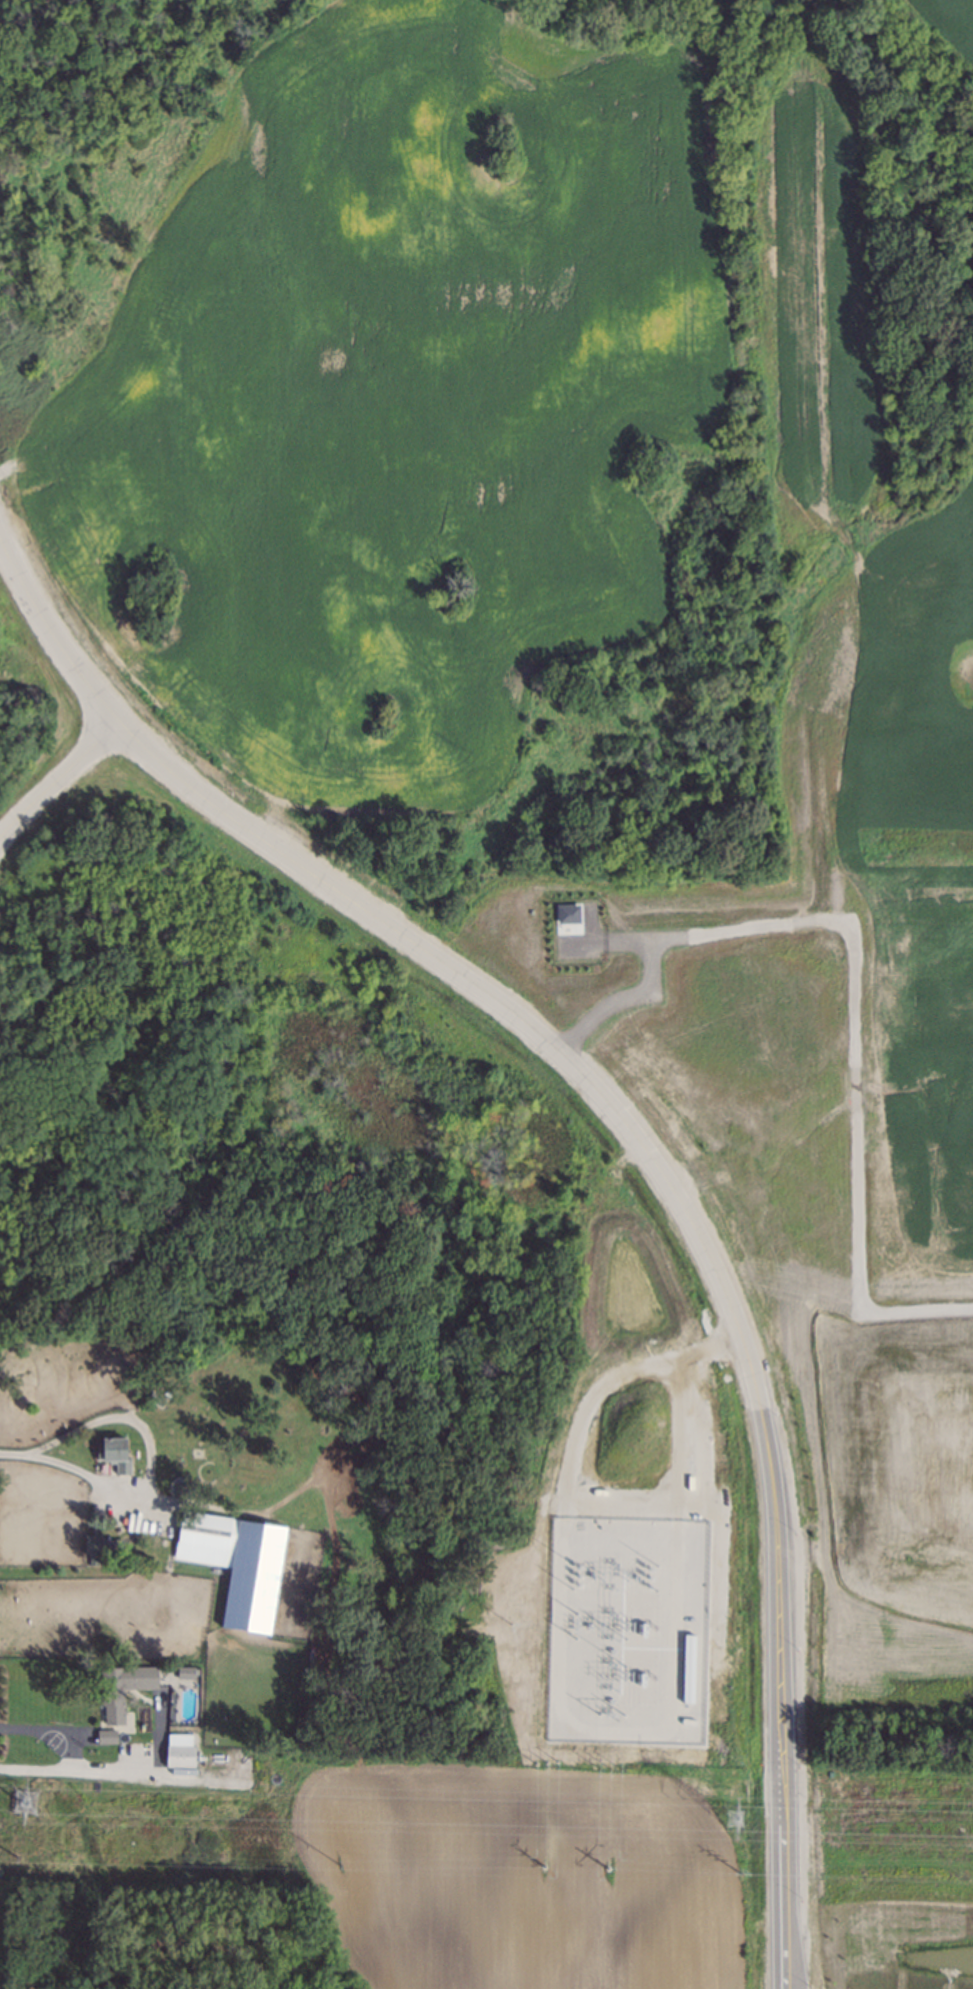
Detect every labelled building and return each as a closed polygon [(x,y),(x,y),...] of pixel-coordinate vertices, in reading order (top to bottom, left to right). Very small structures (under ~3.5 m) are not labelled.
[(158,1407),(145,1399),(150,1391),(163,1399),(158,1407)] [(102,1438),(101,1449),(96,1449),(96,1460),(105,1461),(105,1464),(116,1464),(117,1476),(128,1476),(128,1459),(126,1439),(102,1438)] [(181,1493),(171,1488),(176,1477),(187,1482),(181,1493)] [(182,1512),(174,1560),(230,1569),(220,1628),(270,1637),(287,1530),(182,1512)] [(176,1667),(176,1680),(194,1680),(194,1667),(176,1667)] [(104,1726),(104,1707),(100,1707),(100,1669),(157,1668),(157,1690),(121,1690),(122,1725),(104,1726)] [(96,1731),(96,1745),(116,1745),(116,1731),(96,1731)] [(167,1735),(166,1767),(193,1769),(193,1735),(167,1735)]
